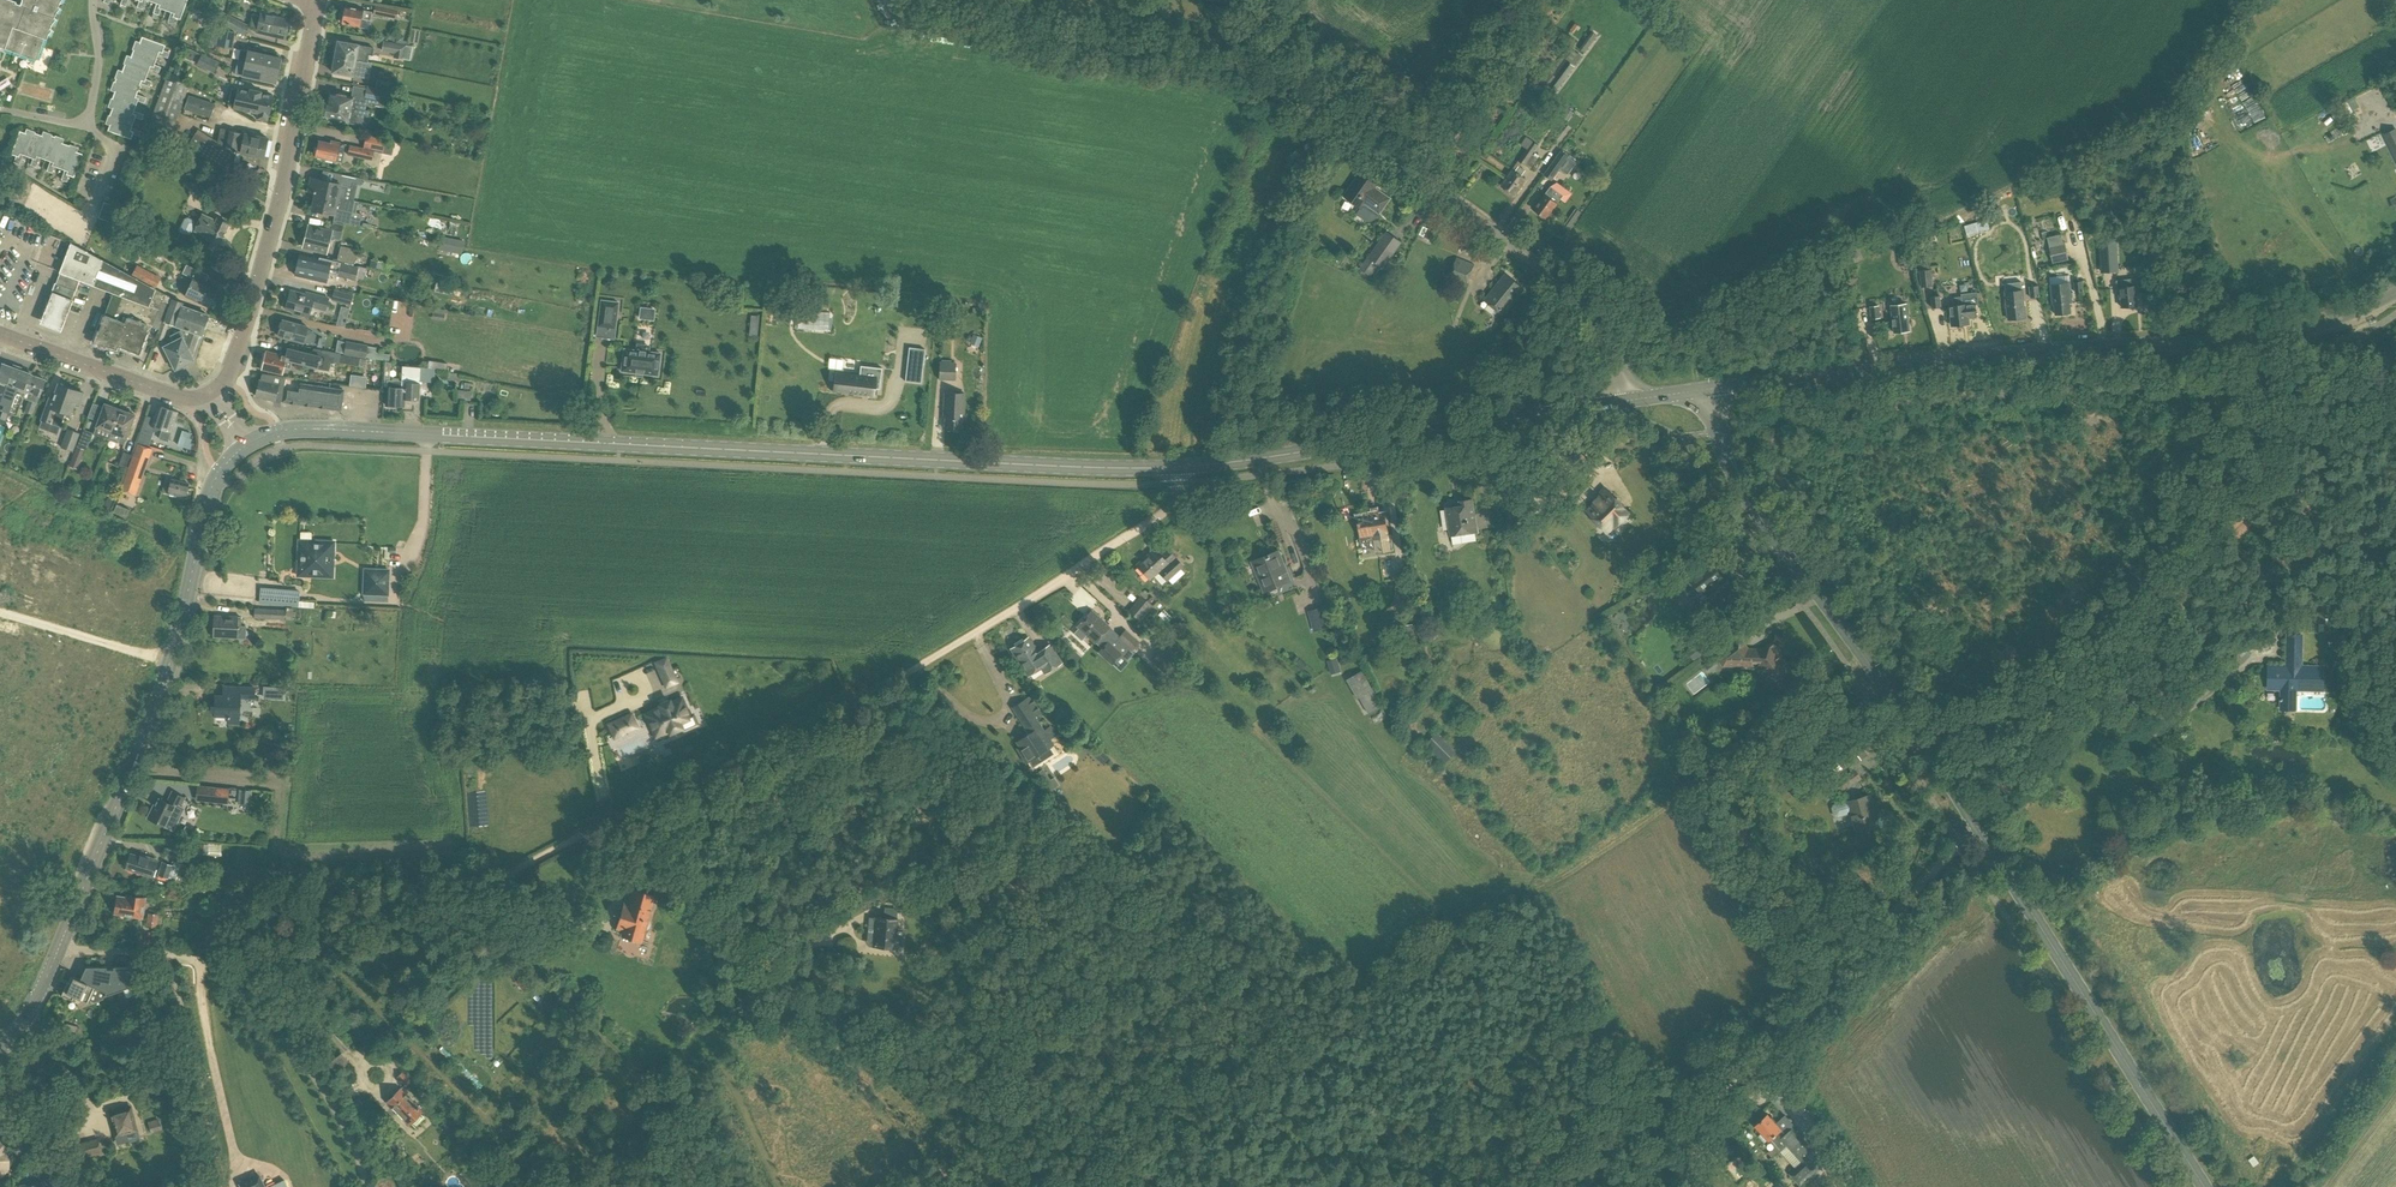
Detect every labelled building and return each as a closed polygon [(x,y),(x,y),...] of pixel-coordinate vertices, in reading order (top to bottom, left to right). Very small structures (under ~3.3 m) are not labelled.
[(94,131),(103,118),(119,123),(148,41),(144,39),(145,35),(149,36),(155,19),(102,0),(87,0),(71,45),(115,61),(99,106),(67,85),(65,87),(17,57),(0,83),(0,94),(87,148),(96,133),(94,131)] [(0,47),(37,60),(45,39),(47,40),(49,34),(53,30),(51,28),(53,24),(56,19),(55,18),(57,12),(61,8),(59,6),(61,2),(62,0),(22,0),(21,5),(16,3),(17,1),(13,0),(0,0),(0,48),(0,47)] [(151,7),(166,9),(166,14),(178,15),(180,0),(152,0),(151,7)] [(372,12),(345,6),(341,24),(360,28),(361,19),(370,20),(372,12)] [(373,15),(395,19),(397,11),(375,6),(373,15)] [(257,32),(286,39),(290,20),(261,14),(257,32)] [(223,25),(244,36),(249,27),(227,16),(223,25)] [(220,35),(219,37),(233,40),(235,32),(221,29),(220,35)] [(1580,46),(1579,48),(1584,52),(1586,50),(1598,34),(1592,30),(1580,46)] [(208,42),(207,43),(218,45),(219,37),(220,35),(210,32),(208,42)] [(426,41),(435,42),(436,36),(427,34),(426,41)] [(219,37),(218,45),(231,48),(233,40),(219,37)] [(335,56),(358,61),(361,61),(367,62),(368,55),(372,56),(374,48),(338,41),(335,56)] [(382,51),(394,54),(394,58),(403,60),(405,46),(384,42),(382,51)] [(240,49),(238,58),(279,68),(281,58),(279,57),(280,55),(248,48),(247,50),(240,49)] [(1568,60),(1576,65),(1581,58),(1573,52),(1568,60)] [(218,62),(201,54),(197,63),(214,71),(218,62)] [(358,61),(335,56),(332,72),(359,77),(361,61),(358,61)] [(238,58),(237,63),(235,74),(260,79),(260,77),(276,80),(277,78),(279,68),(238,58)] [(1551,90),(1555,94),(1574,68),(1570,64),(1551,90)] [(150,122),(170,136),(189,87),(165,78),(150,122)] [(377,80),(376,86),(397,90),(398,84),(377,80)] [(365,97),(379,100),(378,107),(385,108),(388,92),(367,88),(365,97)] [(228,106),(234,107),(234,108),(258,113),(257,120),(258,120),(258,119),(266,121),(266,122),(267,122),(268,117),(273,95),(272,95),(272,96),(261,94),(261,92),(250,89),(250,91),(238,89),(238,90),(232,89),(228,106)] [(324,111),(325,113),(324,116),(347,121),(347,123),(365,126),(368,112),(364,111),(365,104),(359,103),(359,100),(353,99),(353,98),(345,97),(345,95),(337,94),(337,95),(330,94),(328,104),(326,104),(326,107),(324,108),(324,111)] [(186,108),(210,116),(214,105),(189,97),(186,108)] [(1562,117),(1568,121),(1573,114),(1567,110),(1562,117)] [(16,125),(11,148),(48,157),(47,162),(61,165),(58,177),(69,179),(77,143),(59,139),(61,133),(40,128),(39,130),(16,125)] [(2384,134),(2395,160),(2395,129),(2395,128),(2384,134)] [(187,146),(232,175),(236,155),(255,159),(255,156),(264,158),(268,139),(221,129),(217,146),(216,146),(196,133),(187,146)] [(363,148),(374,151),(382,153),(385,139),(366,135),(363,148)] [(1518,160),(1525,166),(1539,145),(1526,137),(1520,145),(1526,149),(1518,160)] [(319,141),(315,156),(336,161),(338,151),(343,152),(345,144),(340,143),(340,142),(331,140),(331,143),(319,141)] [(350,145),(348,155),(372,160),(374,151),(363,148),(350,145)] [(1562,150),(1544,174),(1552,180),(1559,169),(1568,175),(1577,162),(1569,156),(1562,150)] [(1518,160),(1515,165),(1507,160),(1492,180),(1507,191),(1514,181),(1520,186),(1531,170),(1525,166),(1518,160)] [(315,192),(338,197),(341,185),(352,187),(353,183),(361,185),(362,179),(330,171),(328,181),(311,178),(309,190),(315,192)] [(1375,219),(1376,218),(1390,198),(1375,188),(1377,185),(1359,173),(1344,196),(1361,207),(1357,213),(1366,220),(1367,221),(1368,221),(1370,221),(1371,221),(1372,221),(1373,220),(1374,220),(1375,219)] [(194,175),(187,188),(202,196),(209,184),(194,175)] [(1550,186),(1534,209),(1546,218),(1563,195),(1550,186)] [(354,201),(338,197),(315,192),(312,208),(335,213),(334,219),(360,225),(362,214),(355,212),(357,201),(354,201)] [(98,217),(112,222),(118,206),(104,202),(98,217)] [(2059,207),(2052,208),(2057,228),(2064,226),(2059,207)] [(197,225),(194,231),(209,238),(208,240),(219,245),(229,224),(218,218),(217,221),(202,214),(197,225)] [(185,219),(180,229),(181,232),(188,235),(190,234),(192,230),(194,231),(197,225),(195,224),(194,221),(188,218),(185,219)] [(1963,228),(1965,236),(1989,230),(1987,221),(1963,228)] [(1424,237),(1429,228),(1421,224),(1417,233),(1424,237)] [(327,253),(330,238),(332,231),(308,225),(303,247),(327,253)] [(2047,237),(2049,246),(2063,244),(2061,234),(2047,237)] [(443,238),(441,250),(451,252),(453,240),(443,238)] [(2101,273),(2110,273),(2109,264),(2118,264),(2116,241),(2099,242),(2101,273)] [(171,298),(96,257),(71,243),(60,273),(80,280),(113,292),(94,342),(117,350),(118,347),(140,355),(150,326),(152,327),(162,302),(169,304),(171,298)] [(2049,246),(2053,263),(2068,260),(2064,244),(2063,244),(2049,246)] [(357,250),(341,246),(338,260),(354,264),(357,250)] [(1379,263),(1383,266),(1391,254),(1379,246),(1362,270),(1370,275),(1379,263)] [(1897,249),(1899,265),(1910,264),(1908,248),(1897,249)] [(324,266),(318,265),(320,259),(300,254),(295,275),(315,280),(315,279),(321,281),(324,266)] [(1449,279),(1448,280),(1465,287),(1474,264),(1457,258),(1449,279)] [(370,266),(382,269),(384,262),(371,260),(370,266)] [(356,278),(358,268),(340,264),(338,276),(356,280),(356,278)] [(156,288),(161,278),(137,265),(132,275),(156,288)] [(358,268),(356,278),(363,280),(366,269),(359,267),(358,268)] [(1920,272),(1922,287),(1933,286),(1931,271),(1920,272)] [(427,272),(426,278),(445,283),(447,276),(427,272)] [(54,288),(74,296),(80,280),(60,273),(54,288)] [(1503,315),(1524,289),(1506,274),(1484,300),(1503,315)] [(2139,275),(2140,286),(2149,285),(2147,274),(2139,275)] [(348,285),(350,279),(336,276),(335,282),(348,285)] [(185,296),(209,307),(218,288),(194,277),(185,296)] [(2126,280),(2117,281),(2117,288),(2118,298),(2120,297),(2121,307),(2137,305),(2136,296),(2138,296),(2137,286),(2136,279),(2134,279),(2126,280)] [(2021,281),(2005,283),(2007,300),(2005,300),(2006,311),(2008,311),(2009,319),(2025,318),(2024,309),(2025,309),(2024,298),(2023,298),(2021,281)] [(2074,282),(2075,293),(2083,292),(2082,281),(2074,282)] [(436,282),(434,291),(448,294),(449,285),(444,284),(436,282)] [(2050,286),(2051,295),(2052,305),(2056,304),(2057,314),(2070,312),(2069,303),(2071,303),(2069,283),(2050,286)] [(2038,286),(2037,286),(2029,287),(2030,298),(2040,297),(2038,286)] [(74,296),(54,288),(53,288),(50,294),(71,302),(74,296)] [(294,311),(294,313),(308,317),(311,306),(325,310),(328,299),(310,294),(310,296),(291,291),(286,309),(294,311)] [(331,300),(351,305),(353,296),(334,291),(331,300)] [(381,304),(381,292),(359,291),(359,303),(381,304)] [(822,292),(820,305),(833,307),(835,294),(822,292)] [(71,302),(50,294),(40,324),(61,332),(71,302)] [(1930,297),(1931,308),(1941,307),(1940,296),(1930,297)] [(1864,313),(1865,298),(1853,297),(1852,313),(1864,313)] [(1950,306),(1952,326),(1968,324),(1968,319),(1979,318),(1977,304),(1966,305),(1962,305),(1961,298),(1952,299),(1953,306),(1950,306)] [(169,324),(175,326),(182,306),(184,303),(172,299),(164,321),(163,320),(156,338),(163,341),(169,324)] [(601,300),(598,326),(615,329),(618,302),(601,300)] [(954,322),(955,305),(946,304),(944,321),(954,322)] [(1906,304),(1891,305),(1894,332),(1909,331),(1907,311),(1906,304)] [(1870,307),(1871,319),(1880,318),(1878,305),(1870,307)] [(175,326),(182,328),(199,334),(201,335),(208,315),(182,306),(175,326)] [(433,319),(445,321),(446,312),(434,310),(433,319)] [(311,345),(314,337),(305,335),(308,327),(283,320),(278,336),(294,340),(311,345)] [(199,334),(182,328),(181,330),(170,336),(174,343),(165,347),(176,369),(193,360),(192,357),(199,334)] [(347,342),(345,354),(365,357),(367,345),(347,342)] [(910,347),(908,363),(925,365),(927,348),(910,347)] [(286,356),(284,366),(290,368),(292,362),(328,370),(331,361),(365,367),(367,360),(336,354),(336,352),(314,348),(313,354),(288,348),(286,356)] [(624,349),(621,371),(658,375),(660,354),(624,349)] [(284,366),(286,356),(267,351),(262,369),(282,374),(284,366)] [(390,354),(376,352),(375,358),(389,361),(390,354)] [(940,363),(939,379),(940,379),(955,380),(955,378),(956,363),(940,363)] [(0,364),(0,403),(5,405),(3,409),(16,414),(22,397),(25,390),(24,390),(30,375),(30,374),(3,364),(2,365),(0,364)] [(834,381),(833,391),(874,396),(875,389),(880,389),(882,368),(860,365),(859,375),(836,372),(835,372),(834,381)] [(401,368),(401,382),(402,382),(402,388),(405,388),(405,399),(418,400),(419,382),(420,369),(401,368)] [(274,400),(276,388),(284,387),(286,377),(262,373),(261,380),(260,380),(256,396),(274,400)] [(46,381),(30,375),(24,390),(25,390),(22,397),(29,399),(25,412),(32,415),(36,403),(37,403),(40,396),(46,381)] [(404,406),(405,399),(405,388),(402,388),(402,382),(401,382),(387,381),(387,387),(386,405),(404,406)] [(42,420),(60,426),(65,413),(70,415),(79,391),(59,384),(53,400),(50,398),(42,420)] [(276,401),(304,405),(307,385),(300,384),(299,392),(284,389),(279,391),(276,401)] [(329,388),(307,385),(304,405),(326,408),(329,388)] [(329,388),(326,408),(341,410),(344,390),(329,388)] [(945,429),(961,430),(961,419),(963,419),(964,393),(945,392),(944,418),(945,418),(945,429)] [(96,427),(111,432),(120,409),(104,404),(96,427)] [(177,412),(160,407),(157,408),(154,418),(146,416),(140,431),(152,435),(153,430),(156,431),(160,429),(162,430),(159,438),(167,441),(177,412)] [(120,409),(111,432),(121,436),(118,443),(124,445),(135,415),(120,409)] [(68,429),(61,447),(73,451),(80,434),(68,429)] [(85,450),(86,450),(93,433),(83,430),(81,434),(76,447),(85,450)] [(1607,445),(1606,435),(1598,436),(1599,450),(1608,449),(1607,445)] [(85,450),(76,447),(74,452),(83,456),(85,450)] [(127,469),(120,488),(135,493),(148,457),(133,451),(131,455),(127,469)] [(119,466),(127,469),(131,455),(124,453),(119,466)] [(86,463),(78,466),(82,476),(89,473),(86,463)] [(185,497),(189,483),(172,479),(166,478),(163,492),(185,497)] [(1605,487),(1601,491),(1603,493),(1595,501),(1596,502),(1587,511),(1594,517),(1593,518),(1593,521),(1598,527),(1602,527),(1602,526),(1604,528),(1613,519),(1617,523),(1629,512),(1605,487)] [(99,506),(109,512),(113,503),(102,498),(99,506)] [(1446,507),(1451,535),(1477,531),(1471,498),(1459,500),(1460,505),(1446,507)] [(113,512),(126,518),(129,511),(116,505),(113,512)] [(1358,517),(1361,537),(1377,534),(1380,552),(1390,550),(1383,512),(1358,517)] [(298,575),(333,576),(334,542),(300,541),(298,575)] [(1136,565),(1149,579),(1158,572),(1166,581),(1182,566),(1166,549),(1159,556),(1153,549),(1136,565)] [(1253,562),(1265,590),(1289,580),(1278,552),(1253,562)] [(1664,567),(1669,573),(1677,567),(1673,561),(1664,567)] [(1689,576),(1673,587),(1677,592),(1682,588),(1686,595),(1695,589),(1694,588),(1698,585),(1706,597),(1716,591),(1715,589),(1724,582),(1709,561),(1690,575),(1691,576),(1690,577),(1689,576)] [(363,593),(389,594),(390,569),(364,568),(363,593)] [(126,583),(133,581),(130,570),(123,572),(126,583)] [(259,604),(298,607),(299,591),(260,588),(259,604)] [(1301,595),(1292,598),(1295,610),(1305,608),(1301,595)] [(1141,596),(1129,611),(1141,621),(1149,611),(1151,614),(1156,608),(1141,596)] [(1348,604),(1341,606),(1345,615),(1351,613),(1348,604)] [(255,618),(301,620),(301,609),(288,608),(288,610),(255,609),(255,618)] [(1160,620),(1165,616),(1159,608),(1154,612),(1160,620)] [(1099,653),(1112,665),(1121,655),(1127,660),(1134,652),(1131,650),(1140,641),(1126,629),(1120,636),(1092,610),(1077,626),(1079,629),(1075,633),(1082,639),(1086,634),(1094,642),(1095,642),(1102,649),(1099,653)] [(246,626),(241,626),(241,617),(214,616),(213,637),(245,638),(246,626)] [(1325,622),(1311,626),(1313,631),(1327,627),(1325,622)] [(1401,625),(1403,639),(1415,638),(1414,623),(1401,625)] [(2268,688),(2281,689),(2280,709),(2295,709),(2295,689),(2322,690),(2323,667),(2301,666),(2302,635),(2288,635),(2287,666),(2269,665),(2268,688)] [(1011,649),(1028,675),(1041,667),(1045,673),(1061,663),(1050,645),(1038,653),(1028,638),(1011,649)] [(1717,658),(1724,666),(1755,667),(1758,665),(1773,685),(1791,672),(1783,661),(1784,660),(1775,648),(1776,648),(1772,643),(1762,650),(1762,652),(1749,652),(1740,640),(1717,658)] [(1380,642),(1381,652),(1400,650),(1400,641),(1380,642)] [(1687,652),(1694,661),(1708,652),(1701,642),(1687,652)] [(1064,655),(1074,664),(1081,657),(1071,648),(1064,655)] [(1151,662),(1168,677),(1175,669),(1158,654),(1151,662)] [(666,658),(655,663),(660,673),(671,668),(666,658)] [(1296,664),(1303,670),(1308,664),(1300,659),(1296,664)] [(1703,664),(1707,670),(1714,665),(1710,659),(1703,664)] [(1349,681),(1359,698),(1373,690),(1364,673),(1349,681)] [(2325,679),(2325,689),(2335,689),(2335,679),(2325,679)] [(215,715),(228,716),(228,723),(239,723),(240,697),(254,698),(255,688),(230,687),(229,697),(216,696),(215,715)] [(1013,708),(1030,733),(1018,741),(1021,746),(1018,748),(1027,761),(1030,759),(1033,764),(1051,752),(1048,748),(1053,744),(1050,739),(1056,735),(1050,727),(1044,731),(1035,716),(1041,712),(1031,696),(1013,708)] [(661,707),(645,714),(650,725),(656,737),(659,735),(669,731),(670,733),(681,728),(682,728),(681,726),(682,725),(681,723),(680,723),(679,722),(690,717),(690,716),(682,698),(671,703),(670,701),(669,701),(660,705),(661,707)] [(545,702),(545,716),(561,715),(560,701),(545,702)] [(1998,719),(2006,725),(2012,717),(2003,711),(1998,719)] [(631,714),(609,724),(614,738),(622,734),(622,733),(635,727),(636,728),(637,728),(631,714)] [(1841,781),(1834,785),(1835,786),(1839,792),(1846,787),(1847,789),(1861,779),(1854,768),(1839,779),(1841,781)] [(1043,784),(1048,792),(1058,785),(1053,777),(1050,780),(1043,784)] [(230,789),(198,787),(196,801),(229,803),(230,789)] [(253,790),(240,789),(239,803),(252,804),(253,790)] [(184,809),(180,807),(184,798),(172,792),(167,802),(160,798),(156,806),(154,805),(148,818),(173,830),(184,809)] [(1833,808),(1835,815),(1837,817),(1852,813),(1857,832),(1876,827),(1873,814),(1873,813),(1871,807),(1874,807),(1870,795),(1835,805),(1833,808)] [(200,854),(209,855),(209,845),(201,845),(200,854)] [(150,857),(141,854),(141,856),(130,853),(125,868),(144,875),(144,874),(150,876),(155,859),(150,857)] [(157,875),(179,883),(189,883),(192,872),(162,862),(157,875)] [(21,936),(24,869),(5,868),(3,907),(0,906),(0,935),(21,936)] [(874,879),(878,888),(887,884),(883,875),(874,879)] [(624,896),(616,928),(623,930),(621,936),(629,938),(629,939),(630,941),(636,942),(638,941),(638,940),(641,941),(645,929),(646,928),(647,928),(648,927),(649,927),(649,926),(649,925),(650,925),(650,924),(650,923),(650,922),(650,921),(650,920),(649,920),(649,919),(648,918),(654,895),(632,888),(630,898),(624,896)] [(226,898),(241,899),(241,890),(226,889),(226,898)] [(661,898),(674,907),(681,898),(667,889),(661,898)] [(115,913),(142,917),(145,898),(128,895),(127,898),(117,897),(115,913)] [(872,945),(872,946),(895,948),(895,946),(900,947),(902,928),(897,928),(898,919),(896,919),(897,910),(886,909),(885,918),(875,917),(872,945)] [(163,916),(159,915),(159,914),(148,913),(146,927),(157,928),(157,927),(161,928),(163,916)] [(105,995),(104,995),(105,996),(132,986),(132,967),(113,967),(113,970),(106,970),(107,967),(86,967),(80,980),(94,987),(105,992),(105,995)] [(511,975),(515,980),(515,981),(525,992),(532,985),(517,970),(511,975)] [(94,987),(80,980),(74,977),(71,983),(67,982),(61,995),(73,1000),(75,997),(87,1002),(88,1000),(94,987)] [(347,1028),(364,1045),(370,1038),(354,1022),(347,1028)] [(397,1077),(406,1086),(411,1081),(402,1071),(397,1077)] [(387,1101),(409,1124),(422,1111),(400,1089),(387,1101)] [(354,1103),(358,1109),(363,1105),(359,1099),(354,1103)] [(117,1136),(137,1131),(131,1106),(119,1110),(120,1112),(113,1114),(116,1124),(115,1124),(115,1125),(114,1126),(117,1136)] [(1790,1174),(1800,1185),(1818,1168),(1815,1152),(1793,1127),(1794,1125),(1785,1115),(1776,1123),(1767,1113),(1755,1125),(1762,1132),(1759,1135),(1764,1141),(1768,1139),(1773,1145),(1776,1148),(1778,1150),(1779,1152),(1786,1145),(1802,1163),(1790,1174)] [(149,1124),(151,1132),(163,1129),(161,1121),(149,1124)] [(79,1143),(83,1158),(102,1153),(99,1138),(79,1143)] [(1773,1145),(1766,1151),(1771,1156),(1778,1150),(1776,1148),(1773,1145)] [(241,1186),(265,1186),(259,1175),(240,1184),(241,1186)]
